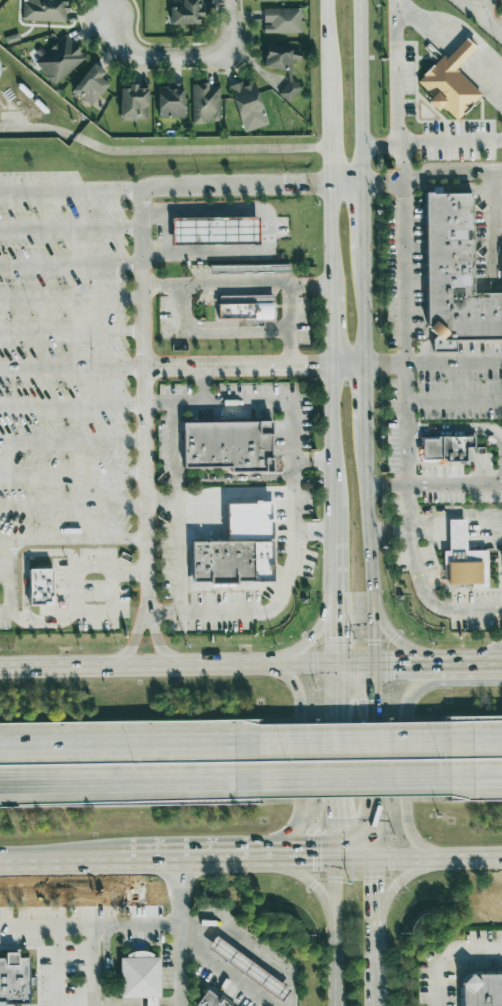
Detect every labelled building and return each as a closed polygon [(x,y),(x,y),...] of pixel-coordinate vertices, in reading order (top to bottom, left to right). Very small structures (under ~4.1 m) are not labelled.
[(67,0),(23,0),(22,21),(66,22),(67,0)] [(202,25),(201,0),(170,0),(171,25),(202,25)] [(300,8),(263,9),(264,33),(301,33),(300,8)] [(85,58),(65,35),(34,62),(54,85),(85,58)] [(452,51),(464,38),(477,50),(465,63),(452,51)] [(302,51),(269,45),(265,67),(287,71),(283,99),(294,101),(297,84),(289,83),(293,60),(300,61),(302,51)] [(422,76),(463,115),(490,86),(465,63),(452,51),(449,48),(422,76)] [(105,72),(93,63),(72,92),(92,107),(109,84),(101,78),(105,72)] [(229,86),(244,133),(268,125),(254,81),(242,85),(241,82),(229,86)] [(192,123),(220,122),(219,87),(209,87),(209,84),(191,84),(192,123)] [(183,85),(158,85),(158,118),(184,118),(183,85)] [(147,122),(148,89),(139,89),(139,87),(121,87),(120,121),(147,122)] [(474,293),(473,196),(426,196),(427,327),(442,342),(501,341),(501,293),(474,293)] [(168,216),(168,240),(254,239),(254,215),(168,216)] [(253,304),(217,304),(217,321),(253,321),(253,304)] [(183,425),(272,424),(273,473),(231,473),(231,467),(184,468),(183,425)] [(417,435),(477,435),(478,467),(418,468),(417,435)] [(189,542),(188,509),(263,507),(264,539),(189,542)] [(467,550),(466,519),(447,520),(448,550),(467,550)] [(264,544),(190,546),(191,587),(265,585),(264,544)] [(443,550),(448,550),(467,550),(487,549),(488,589),(471,589),(471,584),(449,584),(448,565),(443,565),(443,550)] [(24,562),(25,598),(49,597),(48,562),(24,562)] [(207,948),(281,1002),(290,990),(215,936),(207,948)] [(18,958),(18,953),(5,953),(5,959),(0,959),(0,1005),(5,1005),(30,1005),(29,958),(18,958)] [(120,958),(159,958),(160,996),(121,997),(120,958)] [(473,975),(462,986),(462,1005),(501,1005),(501,974),(473,975)] [(206,991),(227,1005),(196,1005),(206,991)]
